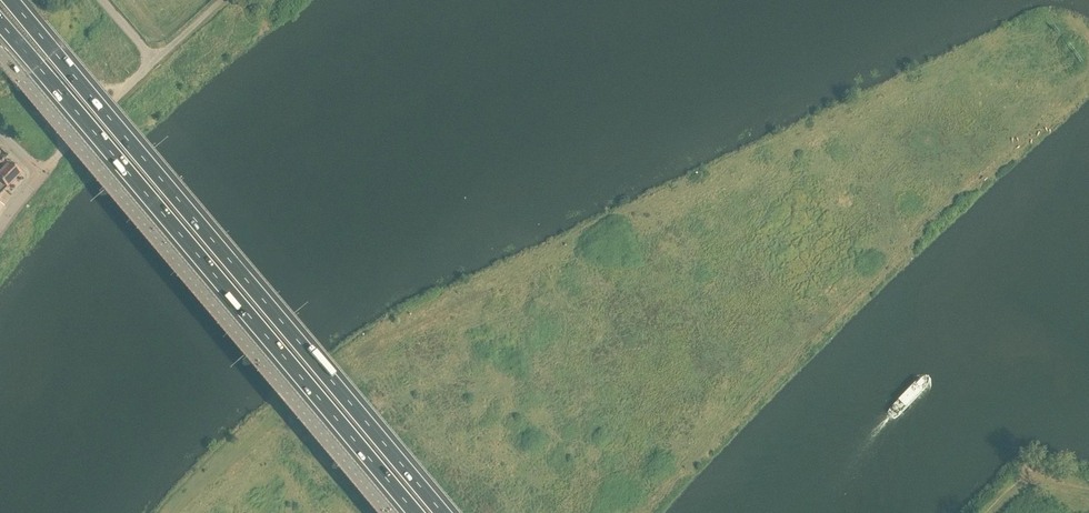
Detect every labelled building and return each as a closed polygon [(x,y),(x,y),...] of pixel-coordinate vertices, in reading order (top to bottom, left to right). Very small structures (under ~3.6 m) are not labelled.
[(13,168),(4,159),(1,164),(6,169),(3,172),(0,169),(0,181),(7,188),(8,187),(7,187),(20,174),(13,168)]
